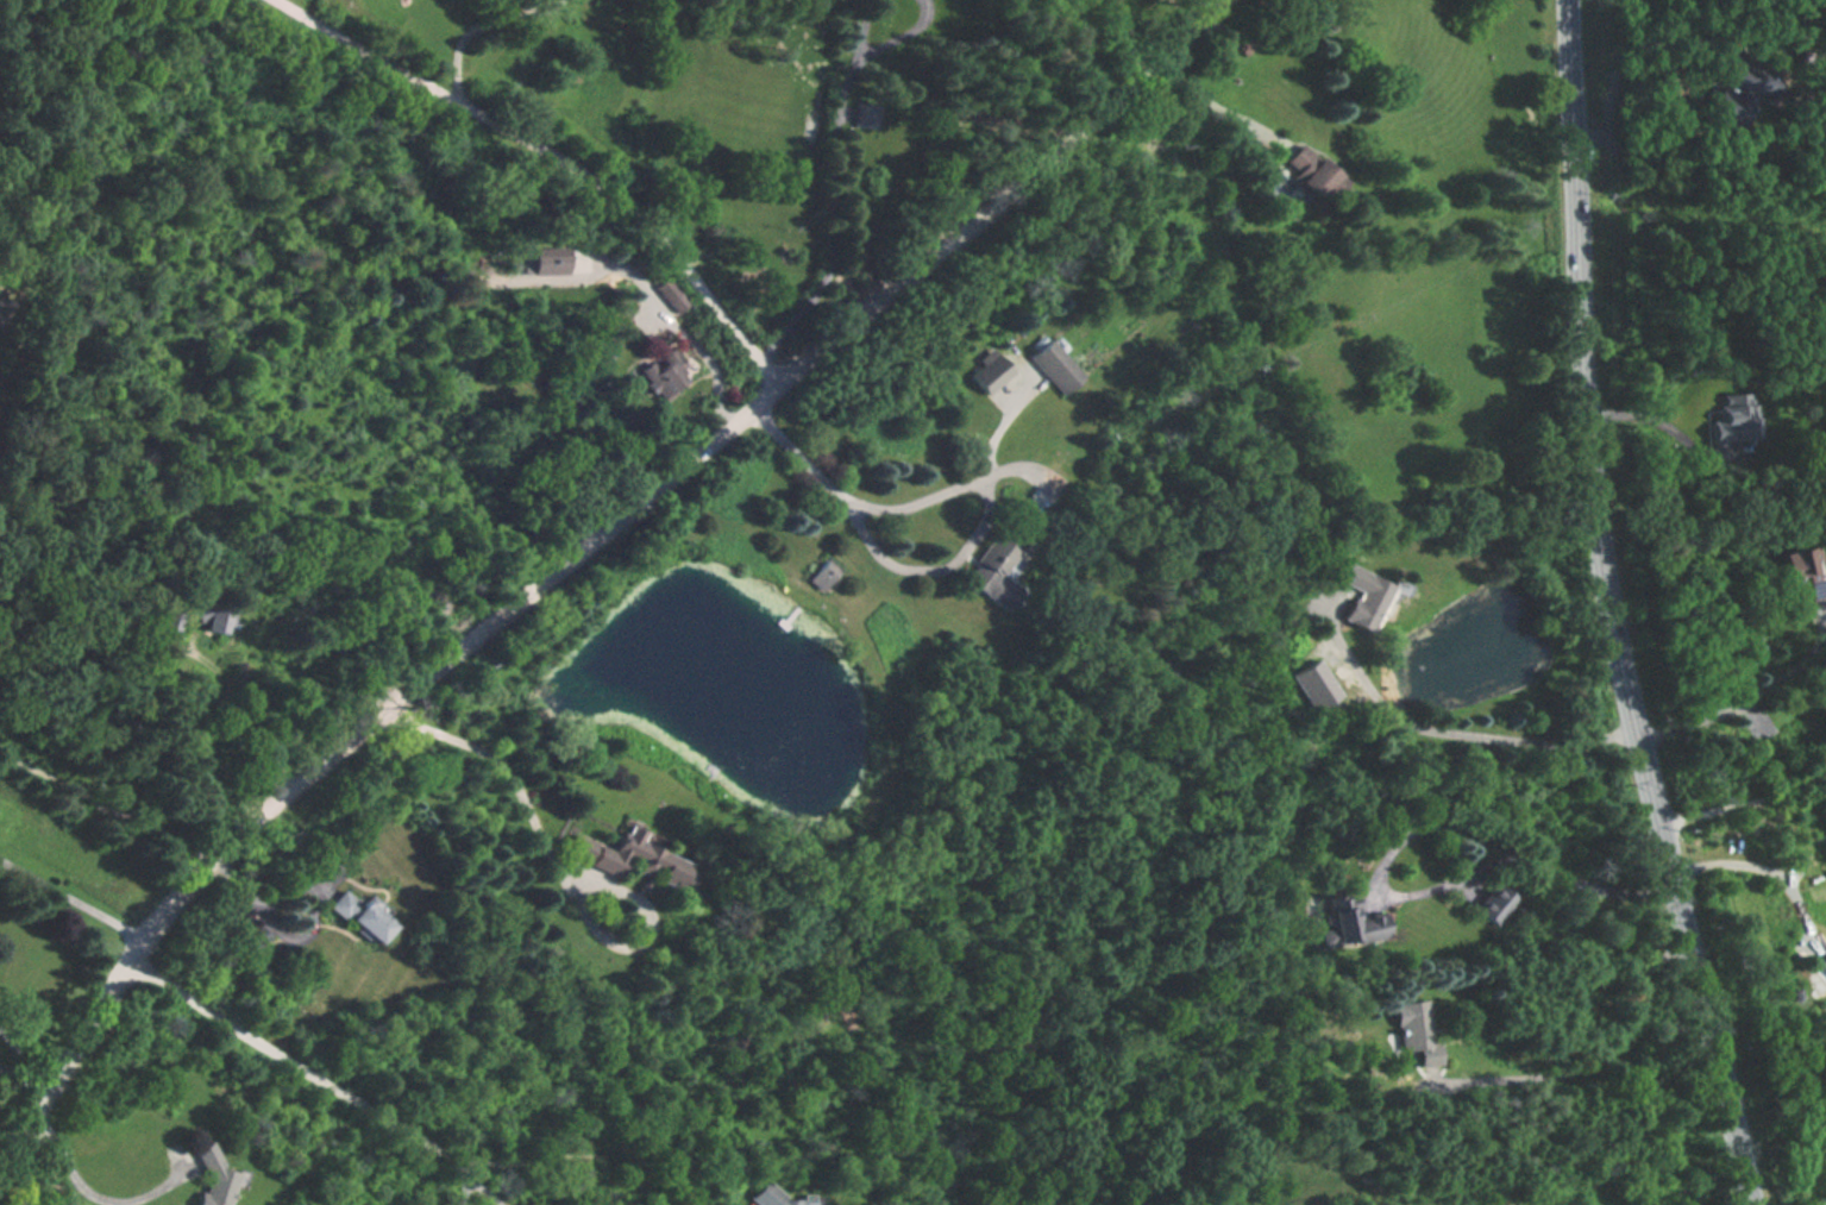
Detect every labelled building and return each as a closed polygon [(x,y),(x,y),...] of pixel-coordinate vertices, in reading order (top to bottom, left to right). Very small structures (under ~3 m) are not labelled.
[(1278,174),(1318,200),(1337,172),(1295,146),(1278,174)] [(1029,358),(1061,396),(1085,375),(1053,337),(1029,358)] [(1014,374),(997,354),(971,377),(987,396),(1014,374)] [(654,369),(647,358),(634,368),(658,400),(682,382),(666,360),(654,369)] [(960,577),(1003,610),(1017,591),(997,576),(1016,552),(993,534),(960,577)] [(1824,578),(1814,545),(1778,556),(1788,589),(1824,578)] [(808,580),(822,592),(840,571),(827,559),(808,580)] [(1372,635),(1395,586),(1348,564),(1338,583),(1357,592),(1343,621),(1372,635)] [(565,854),(642,892),(650,878),(677,891),(691,861),(622,827),(611,849),(576,831),(565,854)] [(1495,925),(1517,899),(1494,881),(1474,908),(1495,925)] [(378,947),(396,924),(365,900),(362,905),(341,890),(328,906),(378,947)] [(1328,899),(1329,915),(1313,917),(1318,948),(1387,939),(1383,911),(1360,915),(1357,896),(1328,899)] [(1398,1002),(1400,1049),(1430,1048),(1427,1000),(1398,1002)] [(211,1141),(192,1149),(208,1187),(190,1195),(194,1204),(235,1204),(238,1204),(211,1141)] [(810,1192),(751,1192),(751,1204),(810,1204),(810,1192)]
